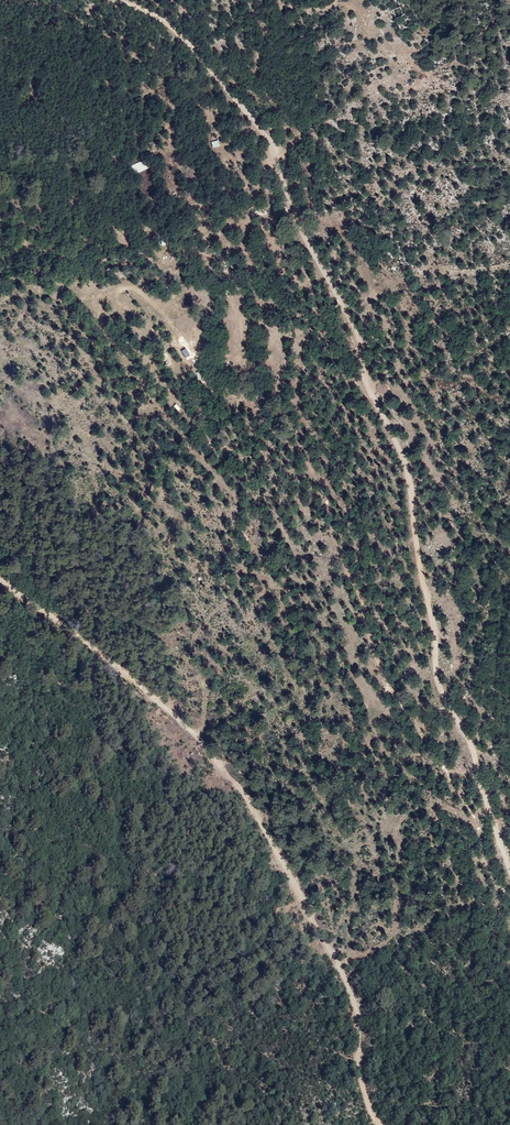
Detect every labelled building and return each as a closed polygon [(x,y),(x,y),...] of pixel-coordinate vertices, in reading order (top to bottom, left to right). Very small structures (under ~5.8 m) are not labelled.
[(403,28),(416,23),(408,5),(395,9),(403,28)] [(133,174),(148,169),(145,160),(130,165),(133,174)]
